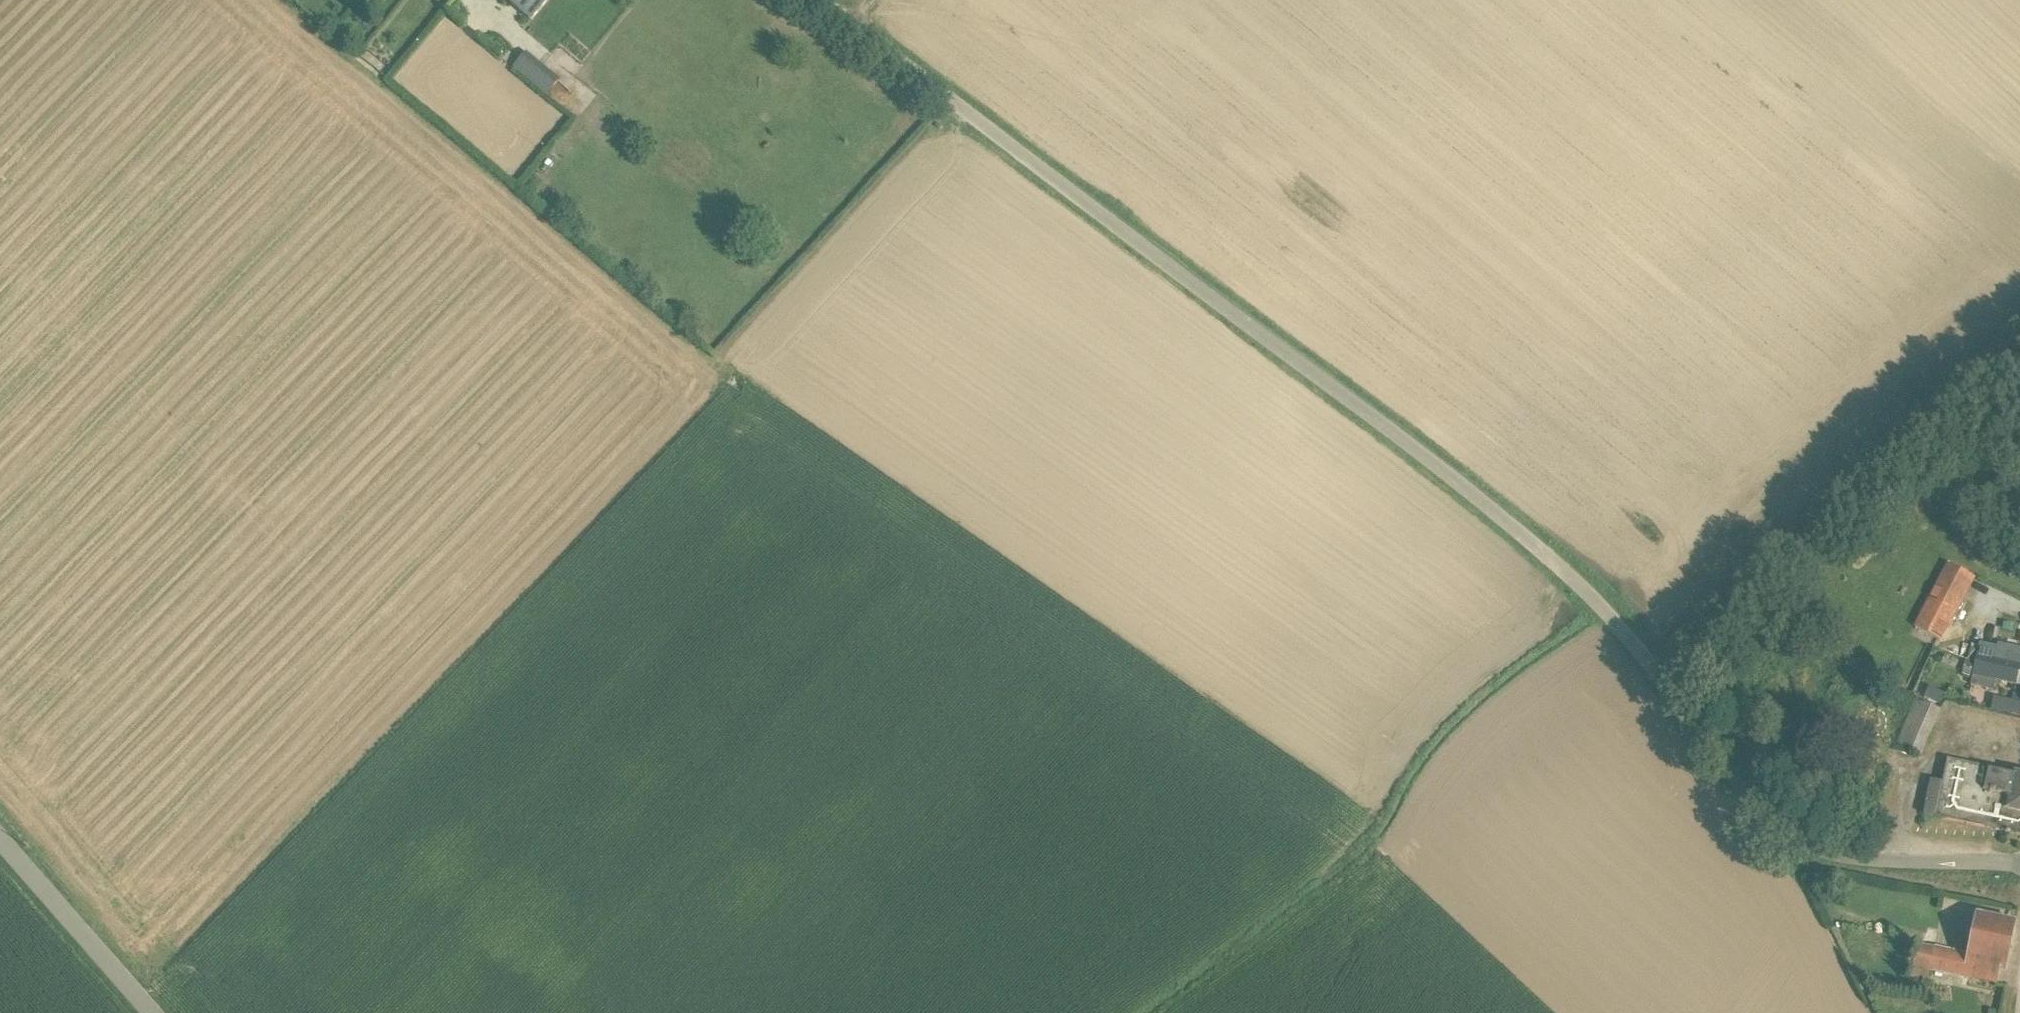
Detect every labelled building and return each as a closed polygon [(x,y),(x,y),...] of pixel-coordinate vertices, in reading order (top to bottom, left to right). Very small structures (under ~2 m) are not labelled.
[(517,7),(532,19),(548,0),(508,0),(517,7)] [(513,68),(518,72),(547,96),(561,79),(527,51),(513,68)] [(1942,640),(1975,577),(1948,563),(1915,626),(1942,640)] [(1980,644),(1982,632),(1974,630),(1967,661),(1991,668),(2019,673),(2019,648),(1998,644),(1997,647),(1980,644)] [(1967,661),(1966,661),(1965,661),(1961,675),(1974,679),(1973,684),(1995,688),(1996,680),(2019,685),(2019,673),(1991,668),(1967,661)] [(1938,706),(1944,692),(1928,686),(1923,700),(1938,706)] [(1991,710),(2019,715),(2019,699),(1994,695),(1991,710)] [(1915,699),(1897,743),(1922,753),(1940,710),(1915,699)] [(1947,759),(1942,782),(1931,780),(1924,814),(1935,817),(1958,822),(2019,835),(2019,774),(1947,759)] [(2006,969),(2015,922),(1976,911),(1965,955),(1918,945),(1911,976),(1926,979),(1928,969),(1996,983),(2000,967),(2006,969)]
